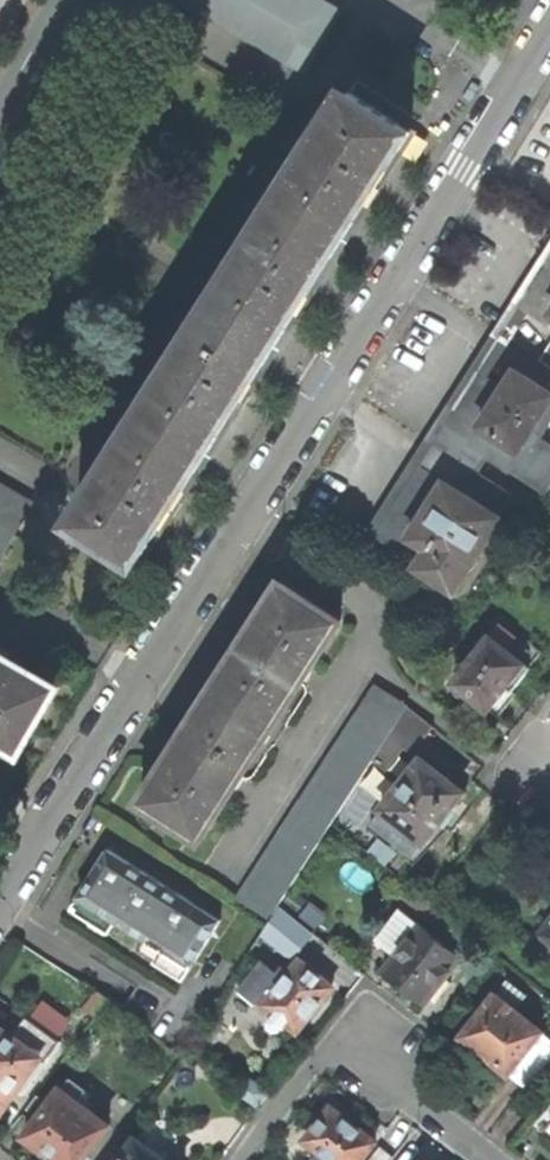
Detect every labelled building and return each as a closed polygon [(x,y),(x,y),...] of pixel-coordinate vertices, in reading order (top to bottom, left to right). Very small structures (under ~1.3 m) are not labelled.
[(305,73),(340,11),(321,0),(175,0),(305,73)] [(314,163),(288,204),(343,240),(371,197),(374,199),(382,188),(389,177),(385,174),(411,131),(349,93),(335,115),(342,119),(329,139),(323,135),(308,158),(314,163)] [(317,281),(343,240),(288,204),(261,247),(254,243),(226,286),(234,290),(220,312),(275,347),(302,303),(306,306),(313,294),(320,284),(317,281)] [(549,261),(520,305),(548,323),(549,320),(549,260),(549,261)] [(248,389),(275,347),(220,312),(207,332),(200,328),(172,372),(179,376),(152,418),(207,453),(234,411),(238,413),(245,402),(251,392),(248,389)] [(539,360),(549,367),(549,344),(539,360)] [(549,424),(549,392),(517,373),(506,390),(478,373),(464,396),(432,443),(477,472),(488,454),(547,492),(549,486),(549,445),(529,432),(537,419),(548,426),(549,424)] [(152,418),(124,461),(118,457),(103,480),(110,484),(98,503),(91,499),(76,522),(139,561),(166,519),(169,521),(176,511),(183,500),(180,497),(207,453),(152,418)] [(514,496),(477,472),(432,443),(402,490),(375,531),(407,550),(414,539),(428,547),(416,567),(454,591),(514,496)] [(32,502),(0,484),(0,557),(32,502)] [(271,728),(340,620),(282,582),(264,608),(271,612),(257,635),(218,695),(271,728)] [(271,612),(264,608),(182,737),(163,766),(158,773),(165,778),(186,745),(218,695),(257,635),(271,612)] [(533,649),(500,624),(454,683),(488,709),(492,709),(500,716),(506,709),(519,694),(514,690),(545,652),(536,645),(533,649)] [(58,685),(0,652),(0,745),(17,755),(58,685)] [(408,705),(375,685),(239,894),(272,916),(372,760),(382,745),(408,705)] [(201,838),(271,728),(218,695),(186,745),(165,778),(158,773),(141,800),(201,838)] [(433,726),(408,705),(382,745),(394,756),(403,746),(414,755),(433,726)] [(394,756),(382,745),(372,760),(382,769),(394,756)] [(464,792),(421,759),(369,824),(395,844),(399,839),(414,851),(440,822),(444,825),(449,819),(454,812),(450,808),(464,792)] [(89,877),(70,908),(108,932),(117,918),(162,945),(153,959),(183,979),(222,918),(108,848),(89,877)] [(405,988),(424,1003),(462,955),(402,908),(388,925),(394,929),(381,944),(396,955),(383,971),(405,988)] [(549,940),(549,918),(539,931),(549,940)] [(315,1009),(334,987),(301,962),(285,980),(262,962),(238,991),(254,1004),(257,999),(297,1031),(315,1009)] [(473,1018),(458,1037),(477,1052),(479,1049),(498,1063),(527,1087),(549,1057),(549,1037),(497,994),(477,1020),(473,1018)] [(57,1040),(26,1017),(12,1036),(0,1027),(0,1113),(40,1055),(45,1058),(57,1040)] [(71,1079),(63,1090),(61,1088),(50,1102),(40,1116),(23,1138),(46,1154),(53,1159),(85,1159),(105,1134),(103,1133),(109,1125),(79,1102),(87,1091),(71,1079)] [(28,1107),(40,1116),(50,1102),(38,1094),(28,1107)] [(375,1143),(332,1108),(319,1125),(306,1141),(323,1155),(319,1159),(362,1159),(375,1143)] [(136,1138),(120,1159),(165,1159),(136,1138)] [(394,1158),(381,1147),(371,1159),(392,1159),(394,1158)]
